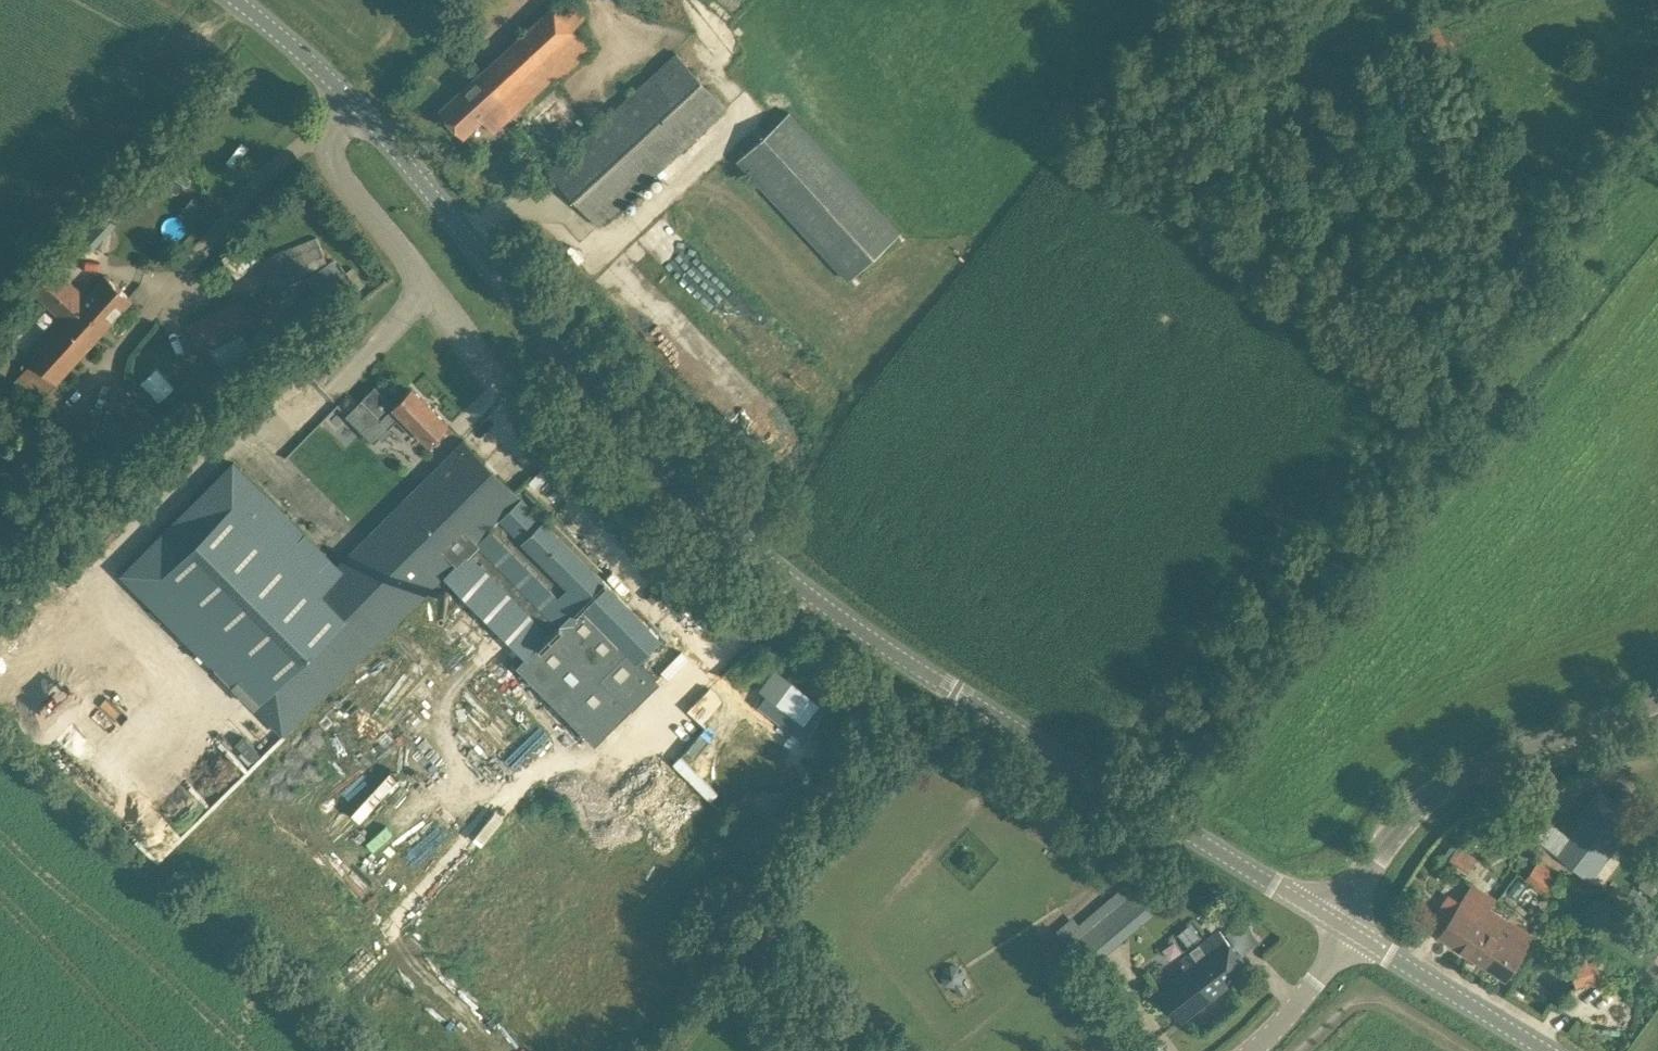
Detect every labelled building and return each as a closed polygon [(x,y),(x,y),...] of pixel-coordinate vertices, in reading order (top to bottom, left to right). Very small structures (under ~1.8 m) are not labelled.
[(464,137),(483,119),(494,131),(555,75),(558,79),(592,48),(575,30),(588,18),(571,0),(570,0),(558,11),(552,5),(439,109),(464,137)] [(549,170),(599,225),(727,106),(677,52),(549,170)] [(738,163),(848,283),(900,235),(791,115),(738,163)] [(112,225),(103,247),(123,254),(131,233),(112,225)] [(261,261),(271,285),(328,262),(318,238),(261,261)] [(33,360),(13,382),(37,403),(132,299),(106,274),(86,296),(51,263),(29,286),(63,317),(28,355),(33,360)] [(314,289),(328,306),(353,286),(340,269),(314,289)] [(239,303),(186,327),(199,356),(252,332),(239,303)] [(158,367),(143,380),(159,399),(174,385),(158,367)] [(347,414),(374,441),(397,418),(412,433),(417,429),(430,442),(449,423),(412,386),(394,404),(375,385),(347,414)] [(234,462),(123,572),(283,733),(444,574),(521,496),(464,439),(337,566),(234,462)] [(521,496),(444,574),(526,656),(518,665),(592,740),(656,677),(639,660),(662,637),(521,496)] [(665,593),(677,605),(687,596),(674,584),(665,593)] [(1557,852),(1590,877),(1633,821),(1601,796),(1557,852)] [(1451,862),(1469,872),(1475,860),(1457,850),(1451,862)] [(1540,862),(1527,880),(1547,894),(1559,876),(1540,862)] [(1151,878),(1070,946),(1088,966),(1168,898),(1151,878)] [(1440,933),(1471,954),(1487,931),(1478,925),(1480,923),(1481,923),(1488,911),(1489,911),(1497,899),(1473,883),(1440,933)] [(1487,931),(1471,954),(1506,977),(1524,950),(1498,933),(1507,919),(1494,910),(1492,913),(1489,911),(1488,911),(1481,923),(1480,923),(1478,925),(1487,931)] [(1159,991),(1181,1019),(1249,966),(1223,933),(1182,964),(1186,970),(1159,991)] [(1581,986),(1607,978),(1600,956),(1575,964),(1581,986)]
